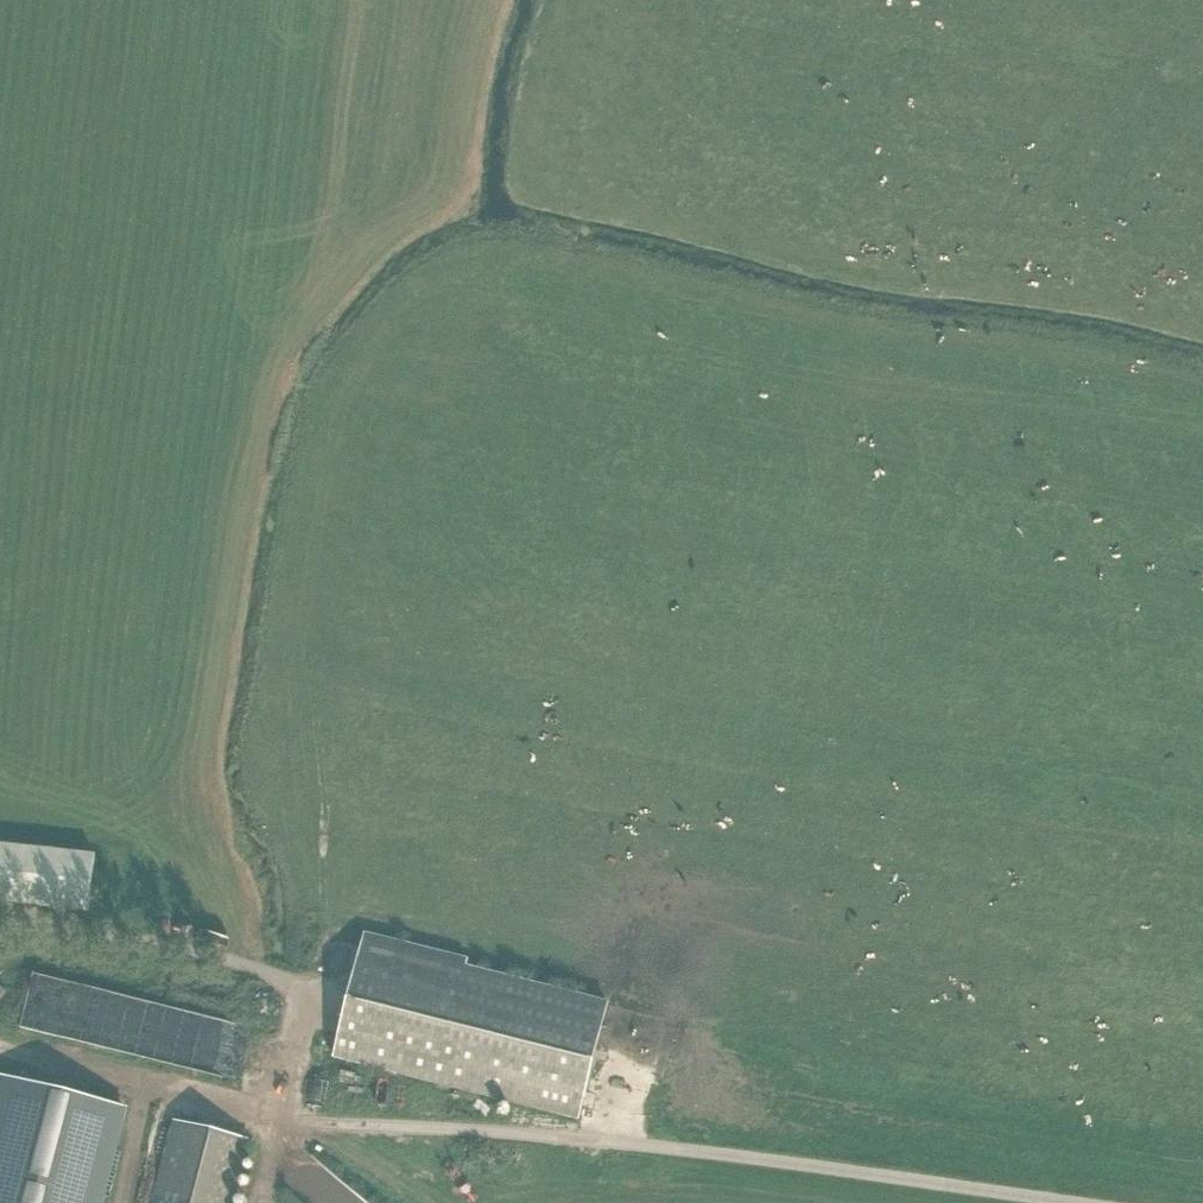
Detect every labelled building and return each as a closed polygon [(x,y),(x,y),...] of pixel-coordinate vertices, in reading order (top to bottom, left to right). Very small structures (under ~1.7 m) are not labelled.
[(89,912),(95,855),(0,844),(0,902),(89,912)] [(579,1119),(608,1004),(466,968),(468,961),(365,935),(334,1057),(579,1119)] [(2,1060),(0,1069),(0,1202),(92,1202),(122,1091),(2,1060)] [(173,1120),(151,1202),(230,1202),(247,1140),(173,1120)] [(310,1202),(376,1202),(315,1152),(287,1184),(310,1202)]
